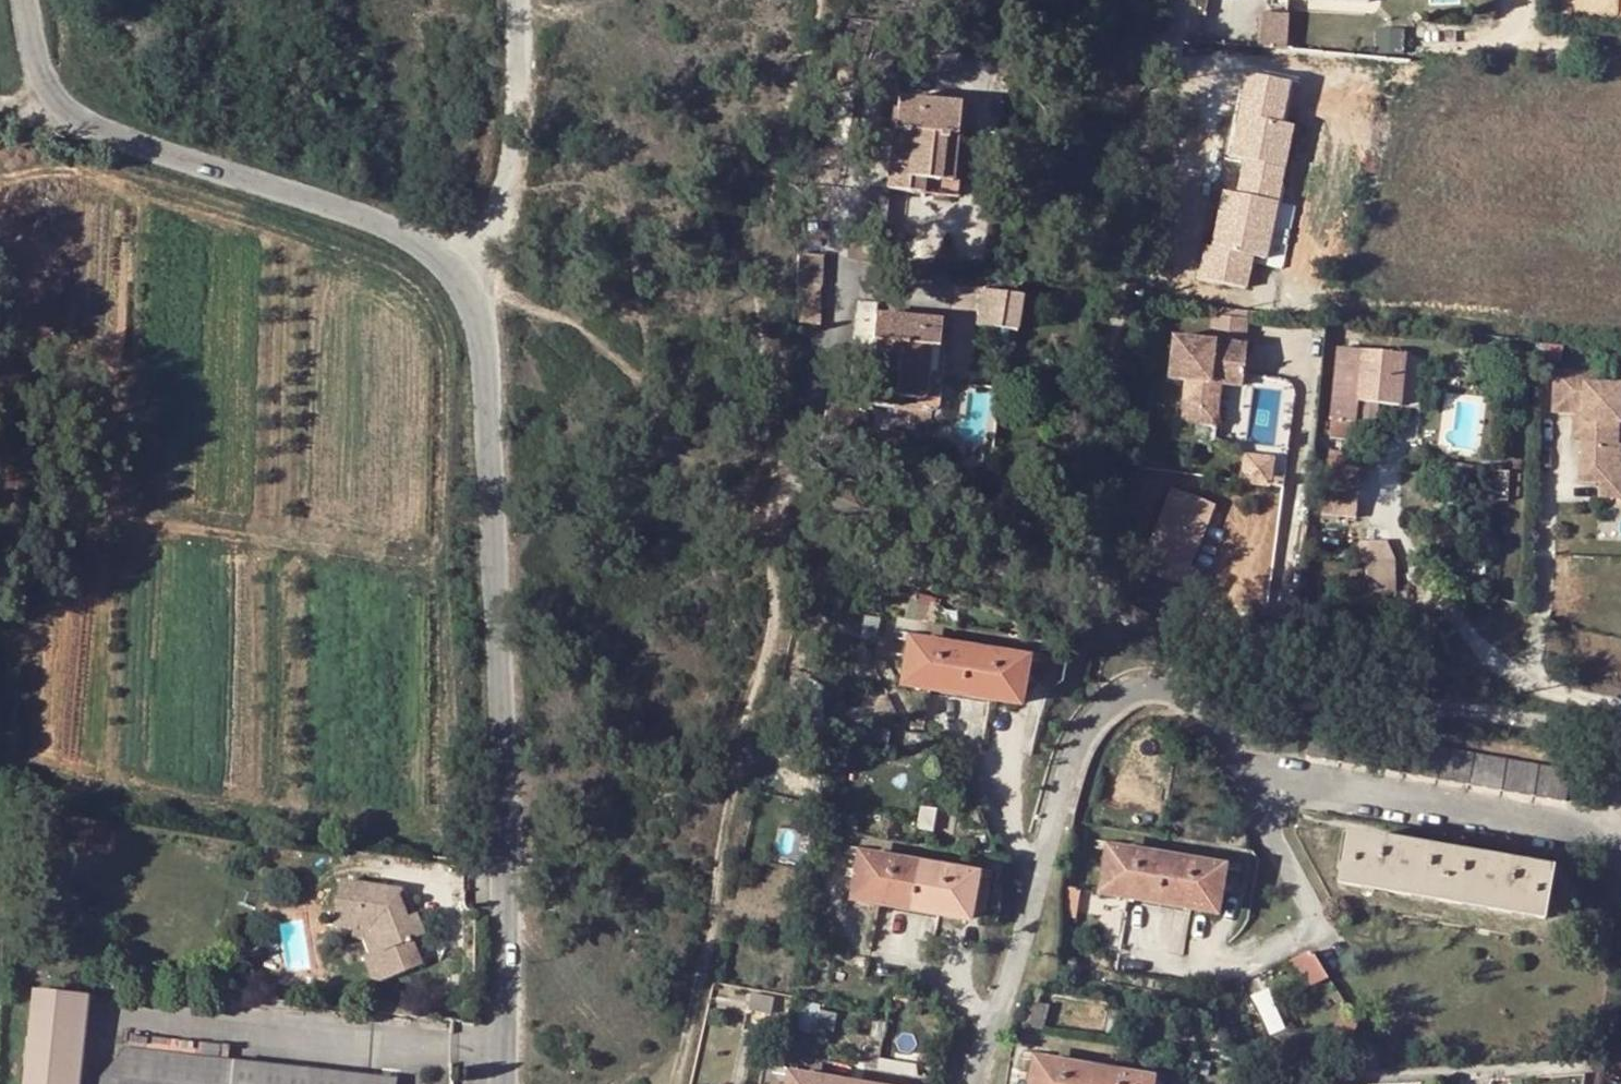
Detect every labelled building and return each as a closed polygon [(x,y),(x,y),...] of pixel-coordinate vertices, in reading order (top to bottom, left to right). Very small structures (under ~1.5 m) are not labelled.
[(1292,45),(1295,11),(1264,9),(1262,43),(1292,45)] [(967,108),(898,100),(887,189),(950,196),(956,139),(964,141),(967,108)] [(958,197),(964,141),(956,139),(950,196),(958,197)] [(804,252),(803,323),(826,323),(827,253),(804,252)] [(1027,330),(1034,293),(989,285),(983,322),(1027,330)] [(1214,333),(1251,332),(1251,314),(1214,314),(1214,333)] [(871,342),(878,343),(870,406),(894,409),(895,398),(935,402),(940,348),(946,348),(948,324),(875,317),(871,342)] [(1229,381),(1234,341),(1161,331),(1156,371),(1176,374),(1171,418),(1204,422),(1210,378),(1229,381)] [(935,402),(895,398),(894,409),(933,413),(940,408),(946,348),(940,348),(935,402)] [(1406,355),(1337,348),(1331,421),(1344,422),(1357,423),(1359,402),(1401,406),(1406,355)] [(1551,367),(1548,420),(1572,422),(1583,423),(1581,456),(1579,491),(1606,492),(1620,493),(1620,390),(1609,389),(1609,371),(1551,367)] [(1341,456),(1344,422),(1331,421),(1327,467),(1362,472),(1363,458),(1341,456)] [(1583,423),(1572,422),(1570,455),(1581,456),(1583,423)] [(1265,473),(1268,447),(1244,445),(1242,470),(1265,473)] [(1358,518),(1362,472),(1327,467),(1323,514),(1358,518)] [(1507,516),(1511,473),(1483,471),(1480,514),(1507,516)] [(1606,492),(1605,507),(1620,508),(1620,493),(1606,492)] [(934,597),(914,591),(907,616),(927,621),(934,597)] [(1025,660),(911,639),(903,684),(931,689),(993,700),(1017,705),(1025,660)] [(889,746),(892,730),(869,726),(866,741),(889,746)] [(1573,773),(1313,727),(1308,757),(1567,803),(1573,773)] [(1547,920),(1555,874),(1356,839),(1348,886),(1547,920)] [(1227,869),(1112,850),(1104,895),(1132,900),(1192,910),(1219,915),(1227,869)] [(862,853),(853,900),(881,905),(940,916),(967,921),(976,874),(862,853)] [(440,913),(430,888),(370,878),(364,922),(387,926),(388,921),(404,925),(411,946),(407,948),(416,973),(449,960),(441,935),(453,930),(445,911),(440,913)] [(1309,985),(1332,975),(1321,947),(1297,957),(1309,985)] [(402,977),(416,973),(407,948),(394,953),(402,977)] [(33,992),(24,1083),(78,1083),(88,998),(48,994),(33,992)] [(130,1083),(371,1083),(371,1080),(127,1053),(122,1083),(130,1083)] [(1039,1061),(1034,1083),(1154,1083),(1155,1080),(1039,1061)] [(790,1074),(789,1083),(849,1083),(790,1074)]
